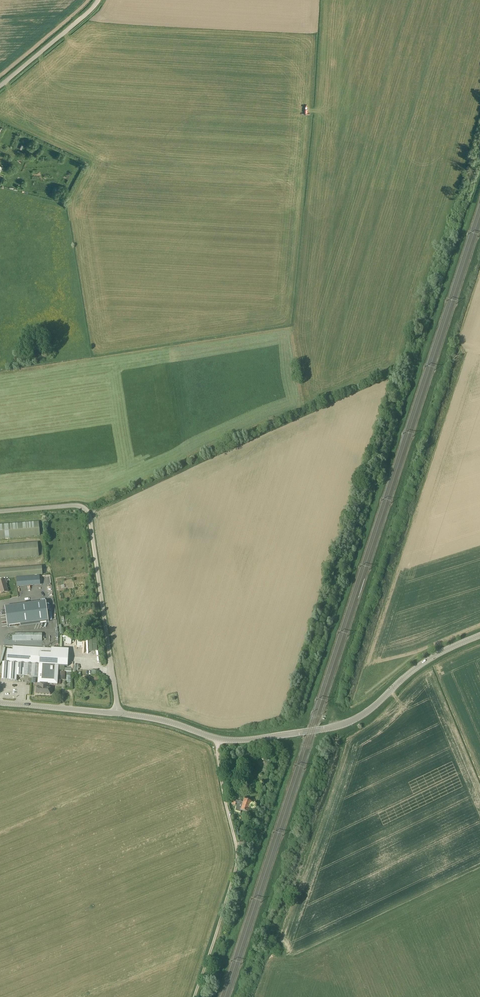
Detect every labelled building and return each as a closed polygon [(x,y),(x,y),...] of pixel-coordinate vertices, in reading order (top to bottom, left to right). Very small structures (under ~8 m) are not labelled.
[(40,536),(39,522),(0,525),(0,539),(40,536)] [(40,556),(39,543),(0,546),(0,559),(40,556)] [(16,577),(39,575),(43,575),(42,567),(0,570),(0,578),(16,577)] [(16,577),(17,586),(40,584),(39,575),(16,577)] [(46,602),(5,607),(7,627),(48,622),(46,602)] [(13,633),(13,641),(43,641),(43,633),(13,633)] [(57,684),(59,649),(13,646),(13,650),(7,650),(6,663),(3,662),(1,680),(17,681),(17,676),(39,677),(38,683),(49,684),(57,684)] [(68,650),(59,649),(58,665),(64,666),(67,666),(68,650)] [(49,684),(38,683),(38,688),(36,688),(36,694),(50,695),(51,689),(49,688),(49,684)] [(238,804),(250,808),(252,803),(244,800),(243,803),(240,802),(229,798),(229,801),(232,802),(236,803),(238,804)] [(250,808),(238,804),(235,811),(241,813),(241,811),(248,813),(250,808)]
